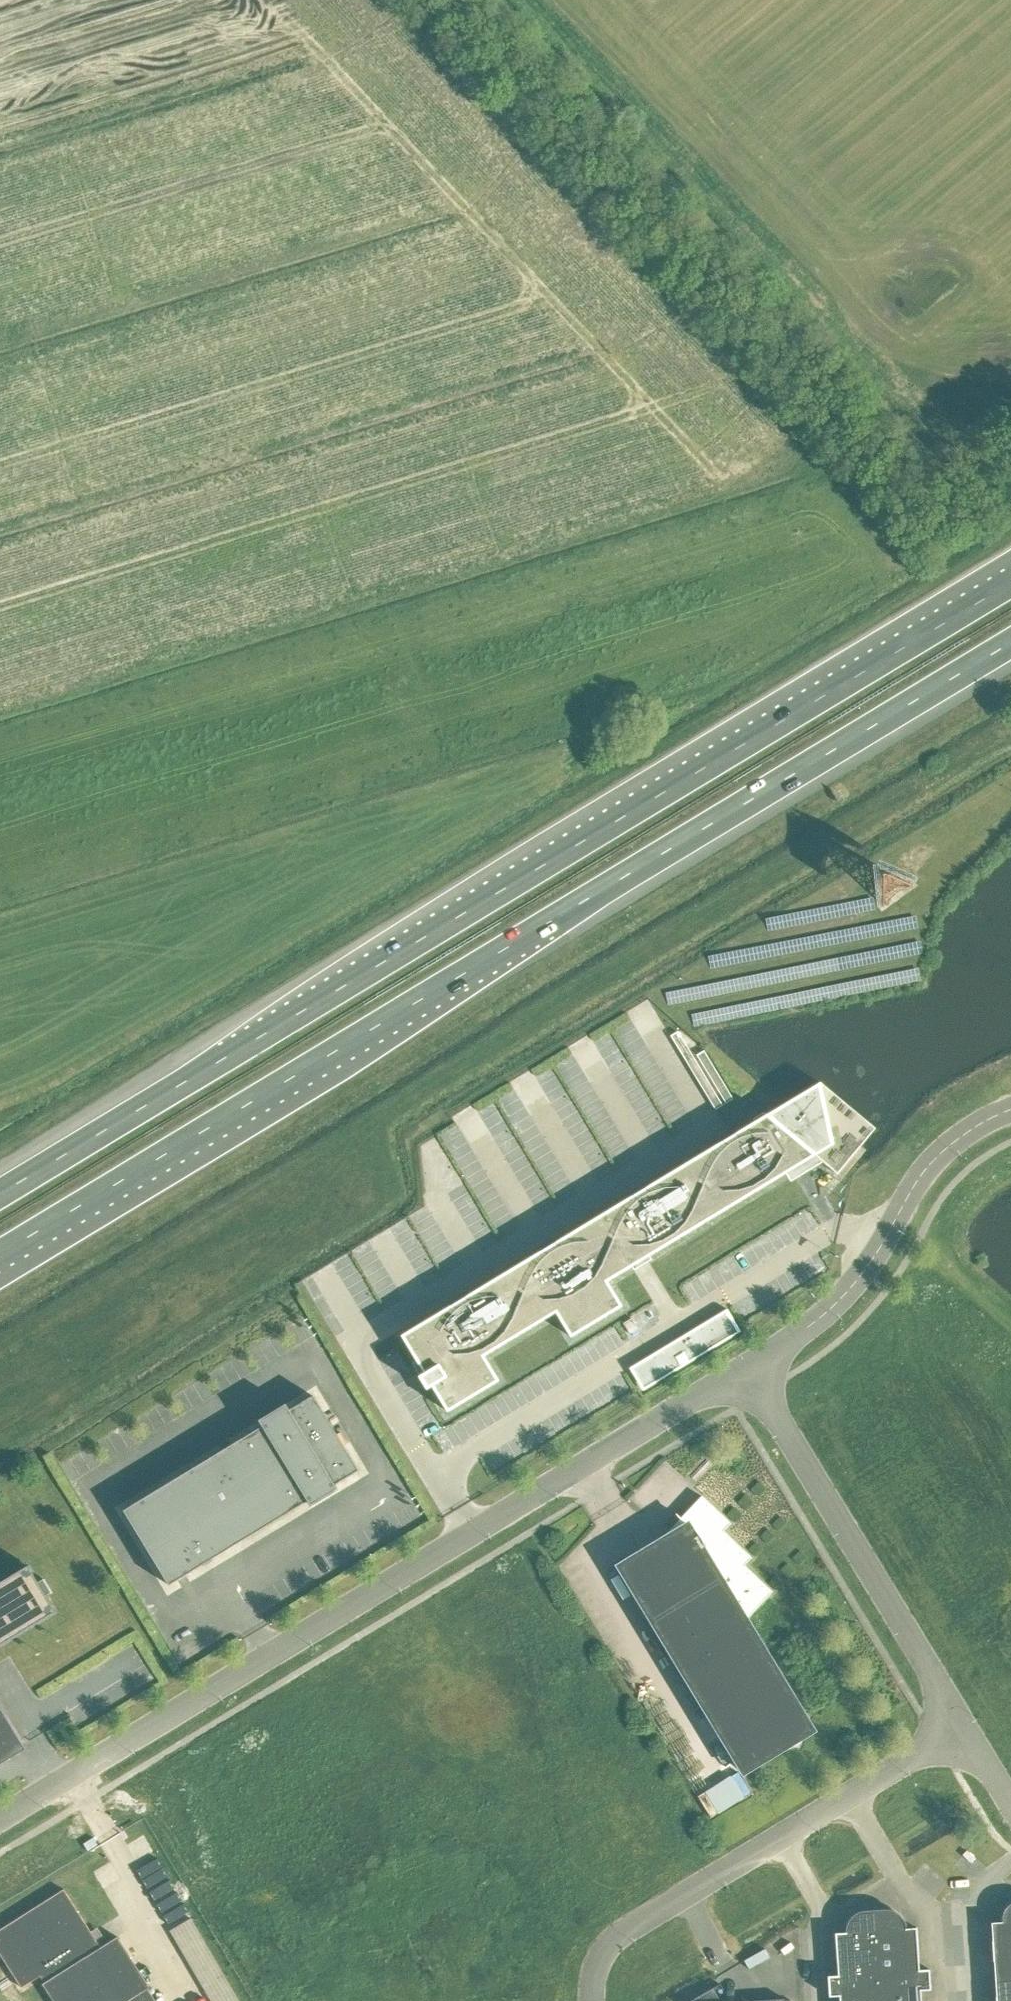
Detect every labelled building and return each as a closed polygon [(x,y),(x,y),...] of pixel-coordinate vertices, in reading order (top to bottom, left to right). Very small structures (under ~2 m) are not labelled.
[(616,1304),(605,1284),(815,1157),(837,1175),(875,1129),(820,1083),(396,1339),(428,1394),(437,1408),(483,1381),(473,1363),(557,1313),(569,1332),(616,1304)] [(727,1310),(679,1339),(693,1361),(740,1332),(727,1310)] [(693,1361),(679,1339),(660,1350),(633,1367),(630,1368),(644,1390),(646,1389),(673,1373),(693,1361)] [(124,1511),(169,1586),(359,1471),(314,1396),(124,1511)] [(676,1515),(666,1526),(670,1530),(667,1533),(668,1534),(670,1535),(619,1566),(744,1773),(813,1731),(746,1620),(772,1592),(744,1566),(751,1558),(723,1532),(731,1524),(702,1497),(681,1519),(676,1514),(675,1515),(676,1515)] [(57,1612),(47,1596),(52,1593),(44,1579),(39,1582),(29,1566),(0,1584),(0,1647),(57,1612)] [(25,1750),(26,1751),(28,1750),(0,1705),(0,1765),(25,1750)] [(710,1817),(750,1793),(738,1772),(698,1796),(710,1817)] [(54,2000),(153,2000),(146,1990),(150,1988),(118,1937),(101,1948),(64,1889),(0,1930),(0,1954),(22,1988),(40,1976),(44,1983),(43,1984),(54,2000)] [(996,2000),(1010,2000),(1010,1903),(1008,1905),(1005,1909),(1003,1913),(1002,1917),(1001,1922),(991,1923),(996,2000)] [(921,1991),(931,1990),(930,1969),(920,1970),(917,1928),(906,1928),(906,1926),(905,1925),(904,1921),(902,1919),(901,1917),(900,1916),(899,1914),(897,1913),(896,1912),(894,1911),(891,1910),(887,1909),(884,1909),(863,1911),(861,1911),(859,1912),(857,1913),(854,1915),(852,1917),(850,1918),(848,1921),(848,1922),(847,1924),(846,1927),(846,1928),(845,1930),(845,1932),(835,1933),(837,1976),(828,1976),(829,1997),(839,1996),(839,2000),(922,2000),(921,1991)] [(713,1988),(691,2000),(720,2000),(713,1988)]
